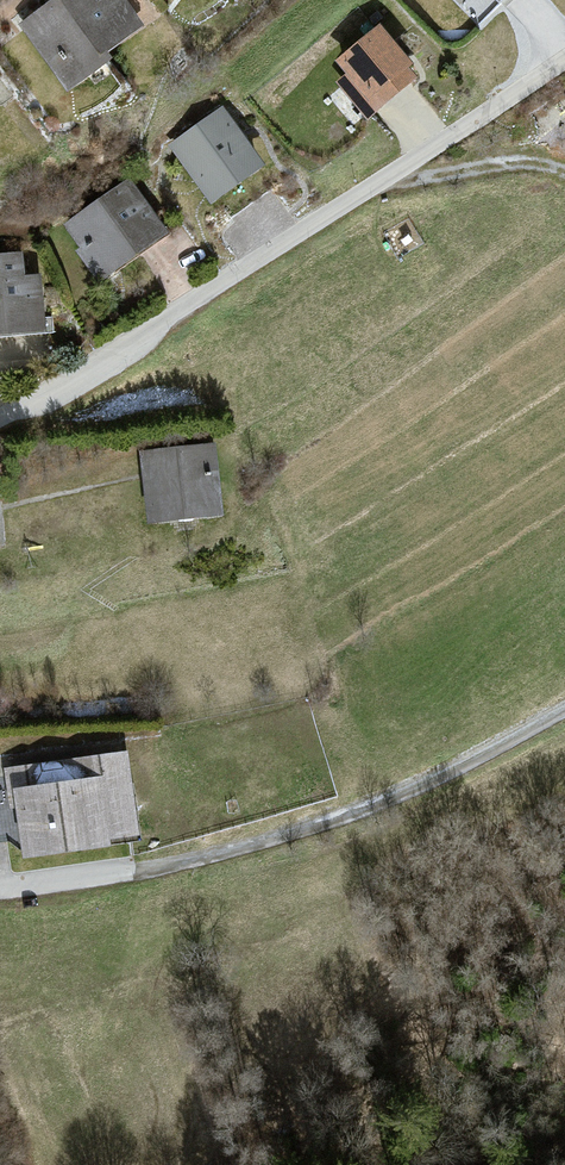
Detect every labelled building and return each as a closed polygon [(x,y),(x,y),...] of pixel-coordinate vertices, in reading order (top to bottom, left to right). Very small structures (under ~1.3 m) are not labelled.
[(23,32),(75,98),(159,33),(131,0),(71,0),(23,32)] [(388,26),(330,65),(377,122),(434,86),(388,26)] [(229,116),(177,153),(224,206),(276,170),(229,116)] [(136,190),(69,236),(107,283),(177,240),(136,190)] [(0,266),(0,339),(62,333),(43,265),(0,266)] [(215,441),(138,454),(149,524),(227,511),(215,441)] [(0,765),(0,869),(149,851),(126,747),(0,765)]
